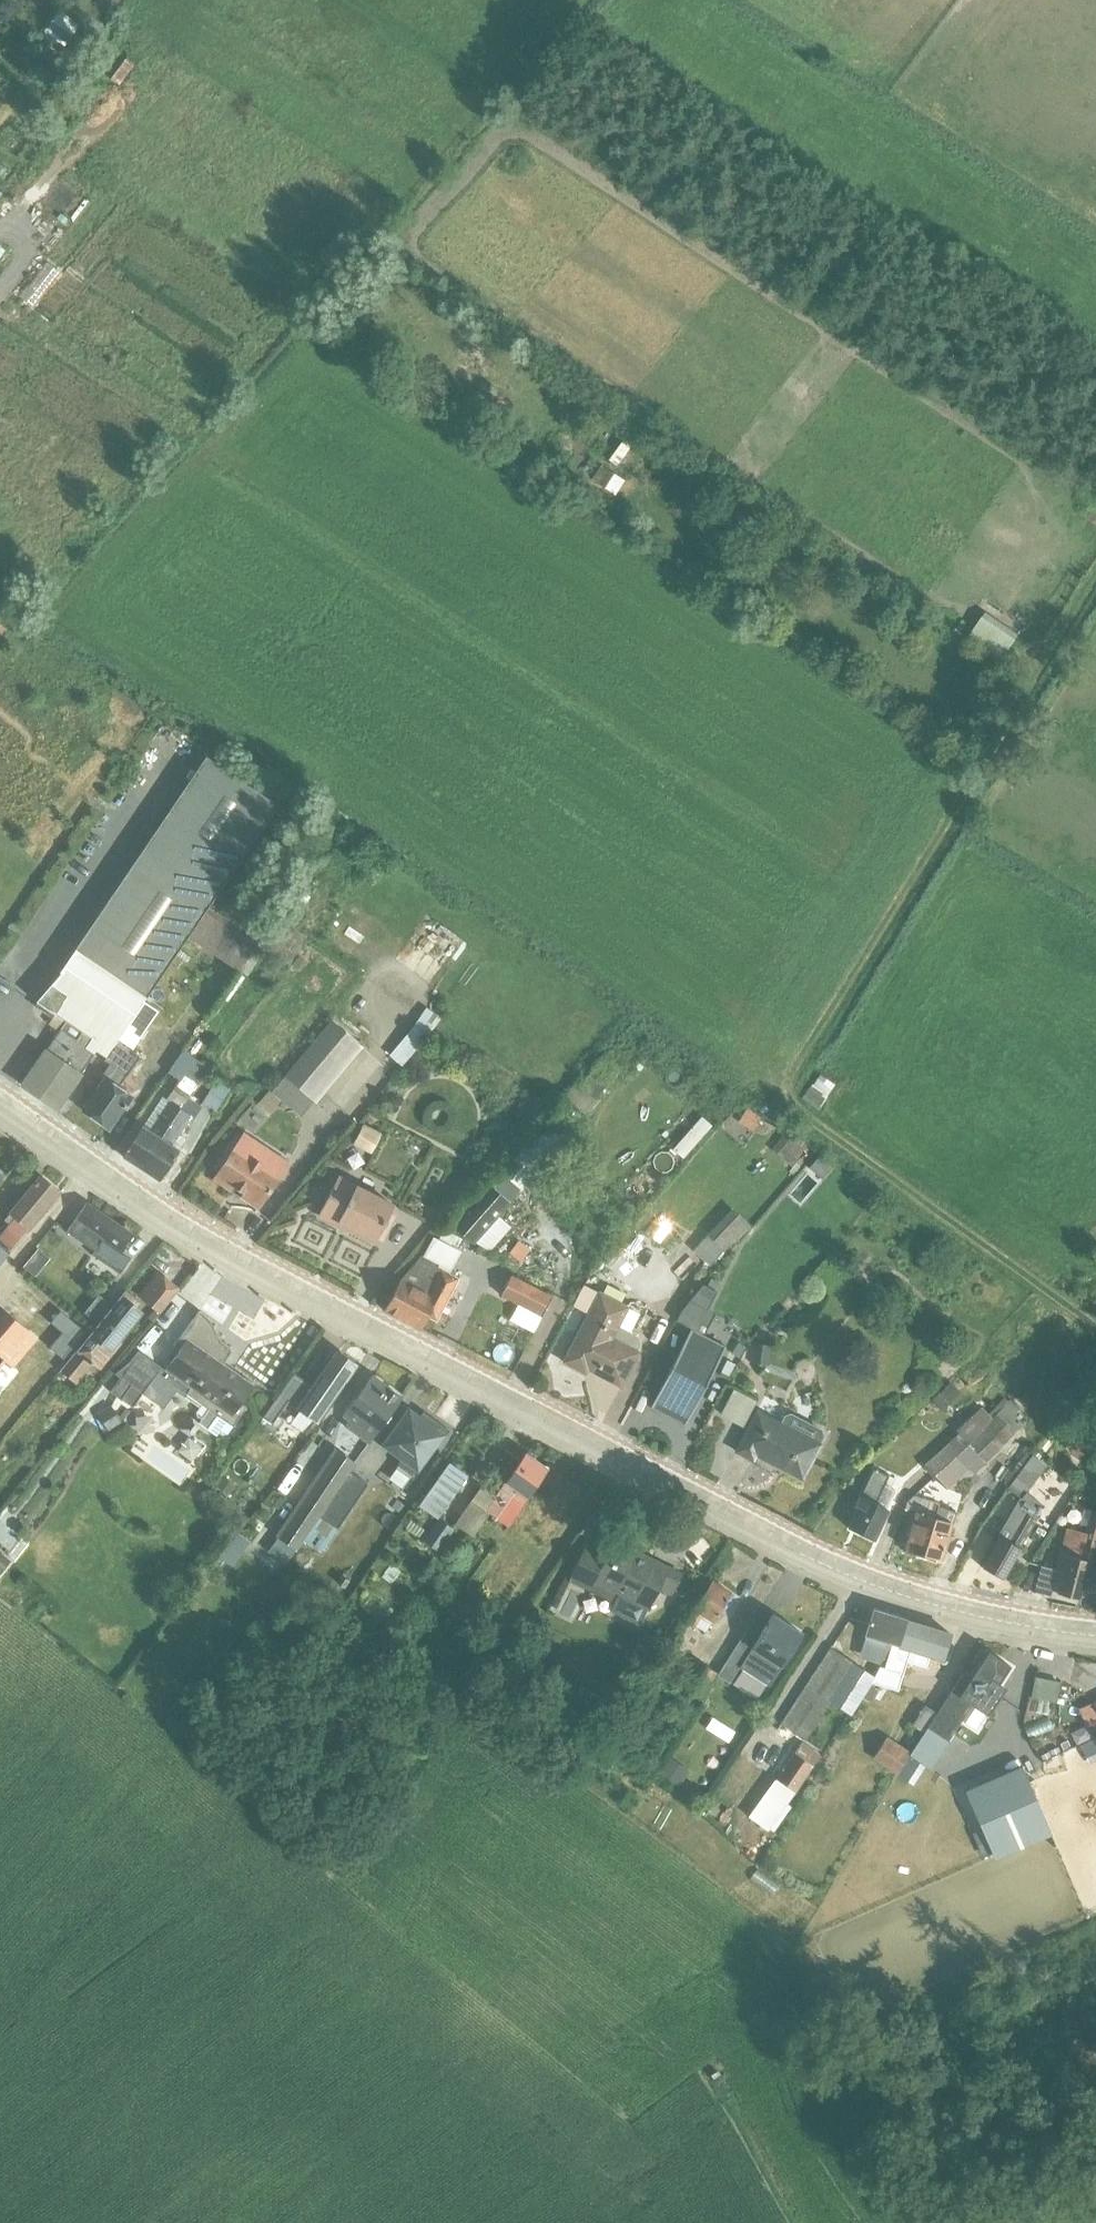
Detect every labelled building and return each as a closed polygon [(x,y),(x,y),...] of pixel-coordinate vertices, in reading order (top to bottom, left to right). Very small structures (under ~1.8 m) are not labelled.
[(96,27),(86,19),(87,18),(63,0),(61,0),(26,46),(51,65),(70,40),(81,48),(96,27)] [(139,52),(117,37),(112,46),(134,60),(139,52)] [(628,459),(633,437),(603,429),(597,451),(628,459)] [(600,465),(591,480),(616,495),(624,481),(600,465)] [(984,612),(965,638),(999,661),(1017,635),(984,612)] [(96,1052),(106,1058),(142,1004),(144,1001),(187,938),(218,892),(278,804),(206,756),(59,972),(61,973),(35,1002),(65,1021),(22,1085),(57,1109),(96,1052)] [(187,938),(238,972),(240,970),(270,924),(218,892),(187,938)] [(266,950),(289,966),(307,938),(276,915),(270,924),(240,970),(248,977),(266,950)] [(83,1111),(109,1129),(133,1095),(120,1086),(139,1058),(132,1054),(159,1011),(144,1001),(142,1004),(106,1058),(103,1062),(109,1066),(103,1076),(106,1078),(83,1111)] [(364,1048),(341,1028),(353,1014),(344,1007),(333,1021),(331,1020),(271,1092),(269,1090),(257,1104),(270,1115),(282,1102),(300,1118),(313,1102),(317,1105),(364,1048)] [(389,1055),(401,1067),(441,1018),(426,1008),(389,1055)] [(210,1068),(194,1057),(212,1034),(202,1027),(185,1051),(183,1049),(168,1073),(179,1080),(166,1099),(162,1097),(122,1156),(141,1168),(190,1099),(210,1068)] [(820,1074),(813,1085),(811,1084),(802,1098),(819,1110),(828,1096),(827,1096),(835,1085),(820,1074)] [(216,1110),(229,1091),(217,1081),(202,1099),(216,1110)] [(192,1116),(194,1118),(201,1107),(190,1099),(141,1168),(160,1180),(179,1150),(173,1145),(192,1116)] [(738,1122),(753,1132),(762,1118),(746,1108),(738,1122)] [(701,1117),(672,1150),(683,1159),(712,1126),(701,1117)] [(545,1118),(451,1225),(474,1245),(511,1202),(510,1201),(520,1190),(521,1191),(568,1139),(545,1118)] [(382,1133),(363,1123),(352,1145),(371,1155),(382,1133)] [(260,1205),(289,1162),(246,1132),(217,1176),(260,1205)] [(792,1136),(777,1156),(791,1167),(806,1146),(792,1136)] [(383,1242),(397,1216),(390,1212),(395,1204),(339,1175),(317,1218),(346,1233),(348,1229),(375,1243),(377,1239),(383,1242)] [(59,1190),(41,1176),(4,1220),(8,1224),(0,1234),(0,1264),(59,1190)] [(128,1246),(130,1243),(129,1242),(133,1235),(87,1203),(67,1231),(94,1251),(91,1255),(120,1274),(131,1257),(123,1251),(127,1246),(128,1246)] [(733,1208),(693,1250),(709,1266),(707,1268),(711,1272),(714,1268),(712,1266),(711,1265),(725,1252),(738,1239),(751,1226),(733,1208)] [(655,1218),(644,1233),(660,1244),(660,1243),(670,1229),(655,1218)] [(400,1279),(384,1311),(420,1330),(428,1315),(435,1319),(457,1277),(450,1273),(461,1251),(457,1248),(458,1247),(463,1239),(444,1229),(438,1239),(433,1236),(422,1255),(422,1254),(418,1258),(400,1279)] [(492,1232),(482,1244),(493,1254),(503,1242),(492,1232)] [(39,1248),(23,1267),(35,1277),(50,1258),(39,1248)] [(143,1298),(161,1276),(156,1272),(139,1294),(143,1298)] [(511,1275),(501,1296),(540,1316),(550,1295),(535,1287),(511,1275)] [(161,1276),(143,1298),(155,1307),(147,1317),(153,1322),(178,1290),(161,1276)] [(689,1327),(650,1407),(685,1425),(725,1346),(703,1334),(714,1312),(708,1309),(716,1292),(714,1291),(719,1282),(710,1277),(706,1286),(701,1284),(676,1320),(689,1327)] [(588,1314),(563,1362),(585,1373),(587,1369),(621,1386),(639,1351),(639,1350),(640,1345),(639,1340),(637,1337),(638,1335),(631,1331),(630,1332),(620,1327),(630,1307),(599,1291),(598,1292),(584,1285),(572,1307),(588,1314)] [(89,1360),(99,1369),(142,1312),(131,1303),(135,1298),(125,1290),(112,1306),(98,1324),(54,1378),(65,1387),(82,1366),(84,1367),(89,1360)] [(98,1324),(112,1306),(98,1295),(84,1313),(98,1324)] [(189,1325),(197,1312),(192,1307),(182,1319),(189,1325)] [(222,1435),(227,1434),(246,1406),(241,1403),(254,1384),(223,1363),(231,1351),(225,1346),(208,1319),(199,1310),(169,1352),(175,1356),(165,1369),(138,1350),(129,1360),(114,1373),(119,1376),(109,1391),(132,1406),(157,1373),(201,1404),(196,1412),(196,1417),(200,1420),(198,1423),(216,1435),(218,1433),(222,1435)] [(752,1345),(750,1363),(769,1365),(771,1346),(752,1345)] [(288,1401),(315,1422),(355,1365),(337,1352),(312,1387),(294,1373),(263,1417),(272,1424),(288,1401)] [(8,1375),(19,1364),(10,1354),(0,1364),(0,1368),(8,1375)] [(344,1425),(368,1443),(401,1398),(371,1376),(342,1414),(347,1420),(344,1425)] [(931,1399),(937,1405),(937,1406),(942,1411),(958,1396),(961,1393),(958,1390),(951,1382),(950,1382),(931,1399)] [(733,1389),(720,1415),(744,1427),(757,1401),(733,1389)] [(953,1404),(953,1405),(962,1414),(975,1402),(975,1401),(969,1394),(967,1392),(953,1404)] [(975,1438),(1010,1401),(1004,1397),(1001,1400),(989,1414),(981,1406),(957,1430),(959,1432),(924,1464),(923,1465),(933,1477),(934,1476),(969,1445),(975,1438)] [(934,1476),(933,1477),(946,1490),(968,1469),(974,1475),(1016,1432),(1023,1423),(1013,1415),(1019,1408),(1010,1401),(975,1438),(969,1445),(934,1476)] [(110,1435),(125,1426),(112,1405),(97,1414),(110,1435)] [(758,1410),(736,1451),(751,1459),(753,1460),(756,1454),(777,1465),(802,1478),(821,1443),(819,1442),(823,1435),(821,1429),(790,1413),(784,1415),(780,1421),(758,1410)] [(408,1412),(386,1444),(403,1457),(398,1464),(413,1475),(449,1430),(423,1411),(418,1418),(408,1412)] [(282,1485),(290,1490),(308,1463),(317,1469),(335,1440),(320,1431),(298,1465),(296,1463),(282,1485)] [(270,1547),(290,1560),(303,1541),(350,1472),(357,1463),(334,1448),(274,1536),(277,1538),(270,1547)] [(1001,1536),(982,1568),(1002,1579),(1044,1506),(1026,1493),(1032,1485),(1034,1487),(1037,1483),(1035,1481),(1047,1465),(1033,1456),(1034,1454),(1027,1449),(1003,1483),(1006,1486),(1019,1497),(1008,1517),(998,1534),(1001,1536)] [(508,1526),(547,1469),(525,1453),(495,1495),(481,1485),(454,1524),(473,1537),(489,1513),(508,1526)] [(437,1519),(468,1475),(447,1461),(417,1505),(437,1519)] [(858,1508),(851,1524),(858,1528),(856,1532),(873,1540),(887,1509),(885,1508),(893,1490),(890,1488),(895,1479),(873,1468),(861,1496),(859,1495),(853,1506),(858,1508)] [(321,1553),(368,1484),(350,1472),(303,1541),(321,1553)] [(222,1476),(215,1487),(230,1496),(237,1486),(222,1476)] [(914,1514),(903,1551),(935,1560),(935,1559),(939,1560),(950,1523),(952,1524),(956,1511),(939,1506),(940,1503),(913,1495),(906,1501),(904,1509),(903,1510),(914,1514)] [(1087,1566),(1088,1563),(1089,1563),(1093,1564),(1095,1554),(1095,1511),(1091,1510),(1085,1532),(1066,1527),(1054,1570),(1062,1572),(1057,1593),(1078,1599),(1079,1595),(1087,1566)] [(422,1542),(437,1552),(454,1529),(439,1518),(422,1542)] [(0,1540),(22,1555),(34,1536),(13,1522),(0,1540)] [(220,1557),(232,1566),(250,1543),(237,1534),(220,1557)] [(658,1589),(668,1568),(646,1557),(643,1563),(635,1559),(632,1558),(633,1555),(612,1544),(614,1540),(613,1540),(604,1558),(588,1550),(585,1549),(588,1544),(586,1543),(568,1580),(613,1603),(610,1610),(640,1625),(658,1589)] [(11,1561),(0,1552),(0,1574),(11,1561)] [(1079,1595),(1095,1597),(1095,1600),(1095,1567),(1089,1566),(1087,1566),(1079,1595)] [(668,1568),(658,1589),(672,1595),(682,1575),(668,1568)] [(705,1632),(731,1593),(711,1580),(693,1608),(687,1604),(680,1615),(705,1632)] [(866,1636),(864,1646),(886,1659),(890,1646),(897,1647),(905,1620),(902,1619),(873,1610),(865,1636),(866,1636)] [(740,1665),(768,1683),(802,1633),(772,1614),(759,1635),(740,1665)] [(928,1656),(942,1661),(950,1634),(905,1620),(897,1647),(890,1646),(886,1659),(883,1668),(879,1666),(873,1677),(862,1697),(870,1701),(880,1685),(897,1690),(906,1660),(926,1666),(928,1656)] [(718,1674),(717,1675),(729,1682),(740,1665),(759,1635),(748,1628),(747,1627),(718,1674)] [(830,1647),(781,1723),(805,1740),(830,1702),(849,1715),(862,1697),(873,1677),(872,1676),(830,1647)] [(911,1751),(909,1754),(931,1768),(948,1741),(971,1704),(987,1715),(1005,1688),(998,1683),(1010,1665),(995,1656),(988,1651),(970,1677),(963,1672),(936,1712),(923,1732),(911,1751)] [(717,1675),(718,1674),(695,1657),(681,1680),(703,1695),(717,1675)] [(1056,1702),(1059,1682),(1034,1676),(1030,1697),(1056,1702)] [(923,1732),(936,1712),(924,1705),(912,1724),(923,1732)] [(1095,1735),(1095,1733),(1093,1722),(1075,1727),(1078,1740),(1095,1735)] [(573,1751),(580,1737),(563,1730),(557,1743),(573,1751)] [(871,1759),(897,1774),(909,1754),(911,1751),(886,1735),(871,1759)] [(767,1830),(820,1754),(801,1741),(776,1778),(775,1778),(747,1816),(767,1830)] [(690,1770),(669,1757),(657,1774),(678,1788),(690,1770)] [(1022,1766),(964,1792),(980,1828),(971,1832),(982,1857),(991,1853),(995,1860),(1052,1835),(1022,1766)] [(775,1894),(786,1880),(762,1862),(751,1876),(775,1894)]
